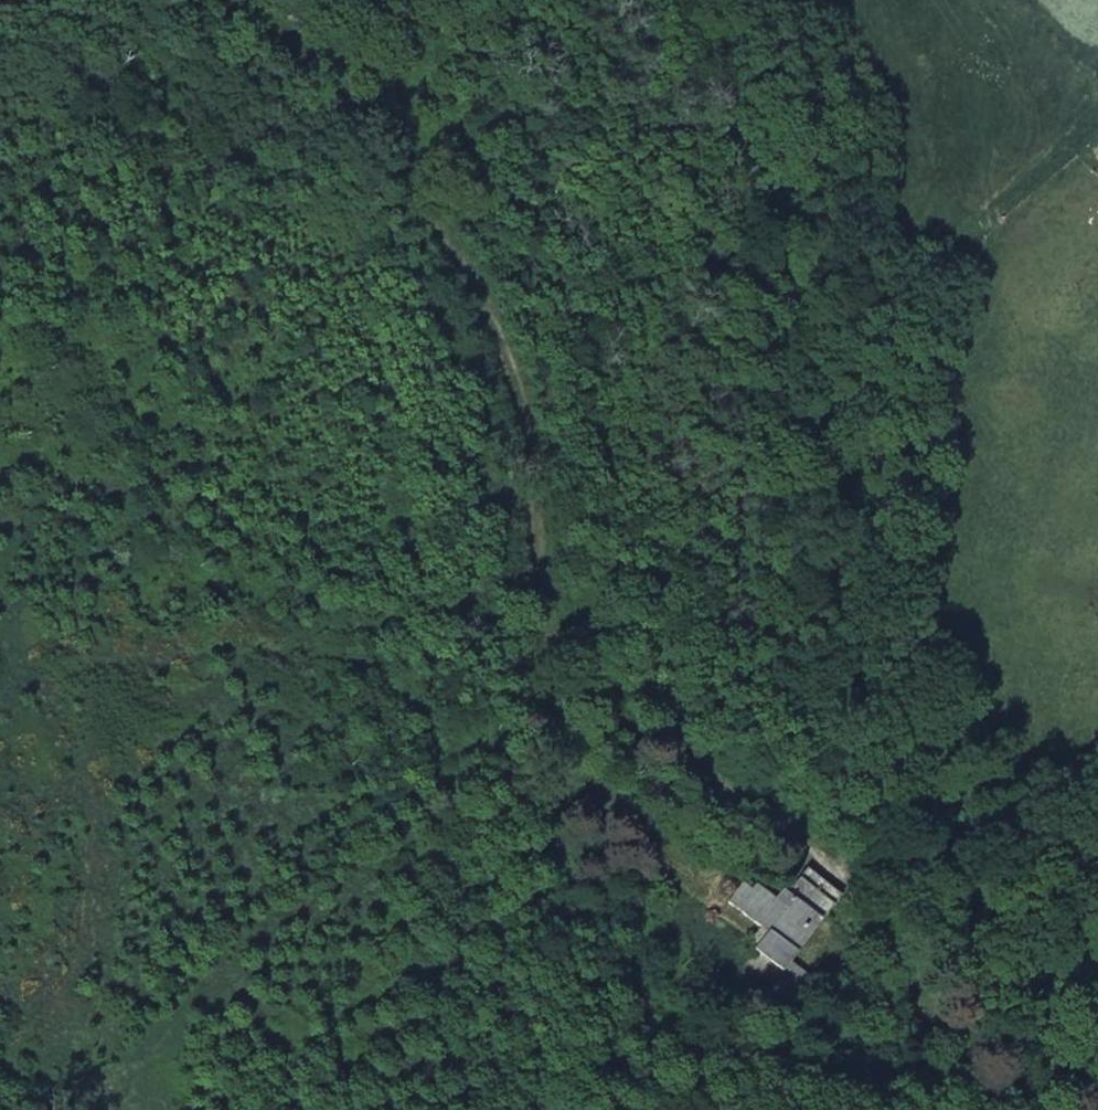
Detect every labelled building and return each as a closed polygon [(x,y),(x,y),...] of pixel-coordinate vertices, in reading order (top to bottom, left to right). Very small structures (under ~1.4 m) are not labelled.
[(795,974),(855,895),(818,867),(798,894),(804,901),(794,912),(767,890),(750,911),(777,933),(764,950),(795,974)]
